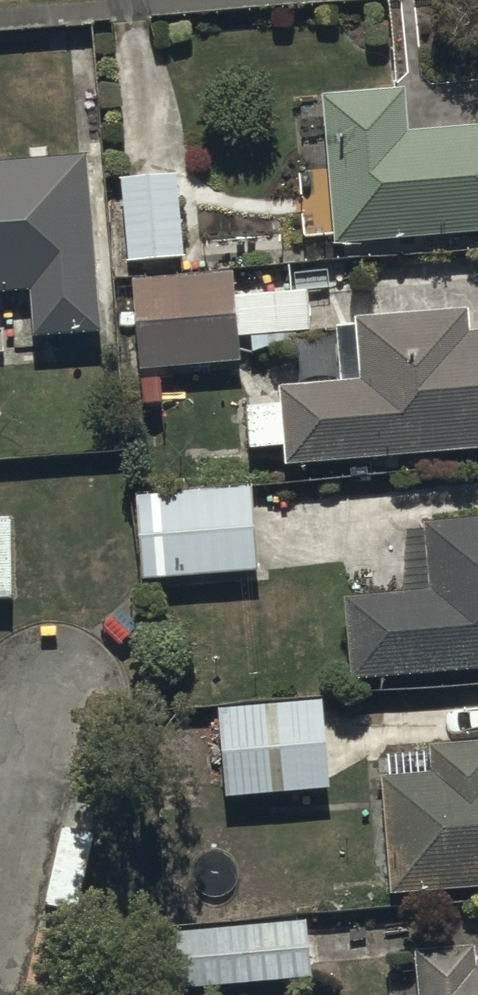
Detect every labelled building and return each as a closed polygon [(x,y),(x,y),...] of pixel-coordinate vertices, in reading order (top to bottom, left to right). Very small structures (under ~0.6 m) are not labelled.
[(319,91),(334,243),(477,230),(477,126),(411,132),(406,82),(319,91)] [(0,161),(0,290),(36,288),(38,334),(101,330),(92,156),(0,161)] [(182,170),(122,173),(126,257),(186,254),(182,170)] [(308,287),(237,292),(236,270),(133,278),(140,370),(242,363),(241,351),(298,347),(297,330),(311,329),(308,287)] [(284,459),(477,447),(477,327),(473,328),(471,307),(357,314),(360,378),(282,382),(283,396),(248,398),(250,448),(283,446),(284,459)] [(138,491),(143,575),(259,569),(255,484),(138,491)] [(345,589),(351,674),(477,664),(477,510),(427,514),(428,525),(406,527),(410,584),(345,589)] [(327,697),(218,705),(224,793),(334,785),(327,697)] [(384,743),(390,890),(477,886),(477,739),(384,743)] [(312,919),(173,922),(175,979),(314,976),(312,919)] [(418,948),(421,994),(477,994),(477,944),(418,948)]
